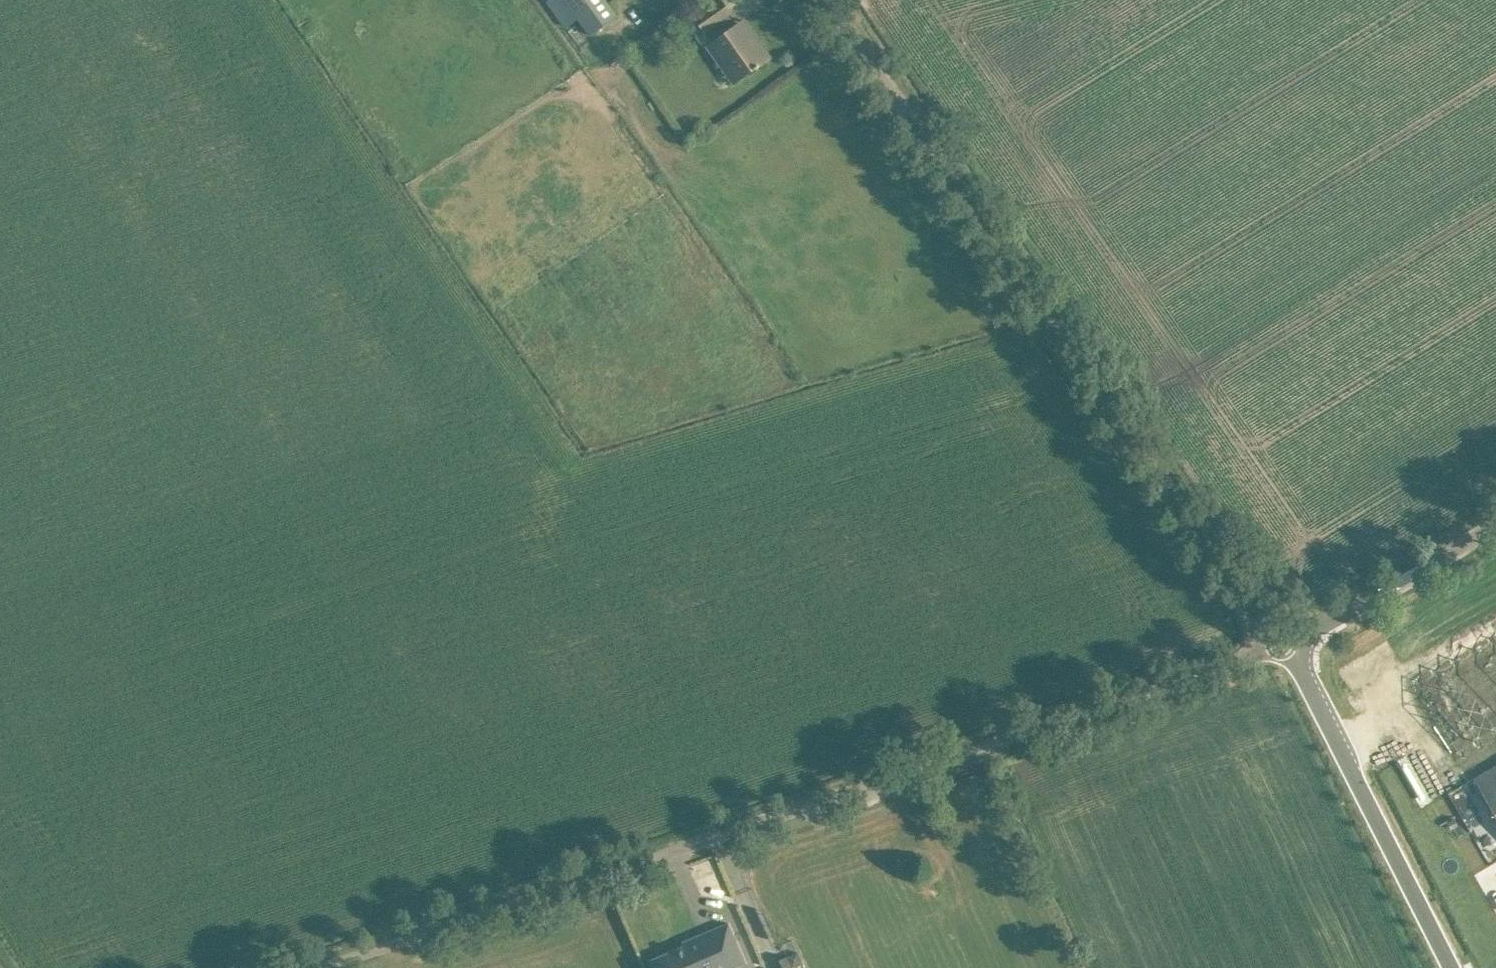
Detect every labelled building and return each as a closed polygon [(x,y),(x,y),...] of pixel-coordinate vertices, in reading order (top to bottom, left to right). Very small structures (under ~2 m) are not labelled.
[(579,18),(566,0),(549,0),(568,26),(576,20),(579,18)] [(617,16),(606,0),(566,0),(579,18),(591,35),(617,16)] [(740,80),(766,61),(765,60),(771,56),(759,40),(753,44),(747,37),(748,36),(739,22),(736,24),(728,14),(731,12),(723,0),(721,0),(696,18),(705,31),(707,29),(714,39),(712,41),(740,80)] [(1418,680),(1460,752),(1495,731),(1495,634),(1418,680)] [(1474,777),(1495,814),(1495,764),(1474,777)] [(747,965),(729,923),(683,942),(685,946),(652,960),(655,967),(739,967),(747,965)] [(780,954),(785,967),(805,967),(796,947),(780,954)]
